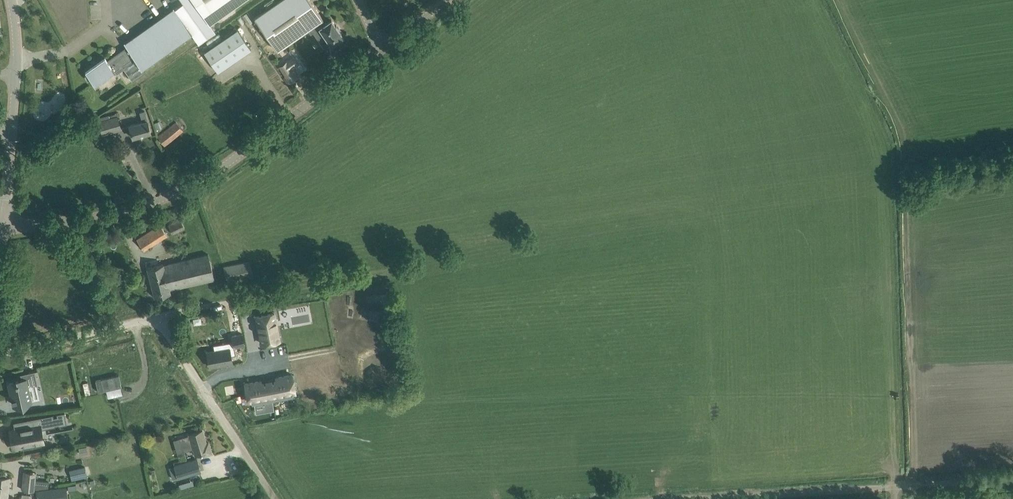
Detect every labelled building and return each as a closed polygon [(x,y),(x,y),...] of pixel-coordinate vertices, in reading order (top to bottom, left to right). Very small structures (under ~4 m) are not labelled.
[(183,3),(207,37),(215,31),(209,22),(210,22),(241,0),(181,0),(183,3)] [(331,19),(324,24),(321,20),(323,18),(310,0),(279,0),(254,17),(277,50),(313,25),(316,30),(313,32),(318,38),(324,34),(331,45),(338,40),(339,41),(343,38),(342,37),(343,36),(339,30),(340,30),(336,24),(335,25),(331,19)] [(105,57),(85,71),(97,87),(98,87),(95,83),(99,81),(102,79),(103,81),(109,77),(107,75),(114,70),(116,74),(117,73),(115,70),(122,65),(124,68),(132,80),(145,71),(142,66),(191,32),(199,43),(205,38),(207,37),(183,3),(177,7),(175,9),(175,8),(125,44),(127,46),(134,56),(128,61),(120,51),(107,60),(105,57)] [(237,28),(204,51),(218,71),(251,49),(237,28)] [(293,70),(285,76),(290,82),(298,76),(293,70)] [(147,120),(144,111),(140,112),(142,121),(129,125),(130,127),(133,137),(151,132),(148,122),(147,120)] [(103,135),(122,129),(118,115),(99,121),(103,135)] [(157,136),(164,144),(182,129),(176,121),(157,136)] [(172,233),(184,227),(180,219),(168,225),(172,233)] [(137,239),(143,250),(167,235),(160,224),(137,239)] [(163,265),(163,263),(147,267),(155,296),(170,292),(170,289),(214,278),(208,254),(163,265)] [(224,266),(227,281),(253,276),(251,266),(249,260),(224,266)] [(272,314),(255,317),(260,345),(278,341),(272,314)] [(206,351),(209,366),(217,364),(217,366),(233,363),(230,347),(206,351)] [(37,384),(34,370),(20,374),(21,374),(22,380),(9,383),(12,398),(11,398),(12,399),(13,399),(13,401),(12,401),(12,402),(13,401),(14,405),(30,401),(27,386),(35,384),(37,384)] [(98,391),(121,386),(119,374),(95,380),(98,391)] [(274,380),(267,382),(270,401),(279,400),(279,396),(293,393),(290,376),(274,378),(274,380)] [(259,381),(243,384),(246,402),(260,399),(261,403),(270,401),(267,382),(259,383),(259,381)] [(14,435),(11,435),(13,442),(15,442),(16,447),(32,444),(33,447),(41,445),(40,439),(42,438),(41,428),(66,423),(64,413),(65,412),(64,412),(56,413),(57,416),(54,417),(53,414),(25,419),(26,427),(13,429),(14,435)] [(189,435),(180,438),(182,445),(192,443),(193,448),(194,451),(195,455),(201,453),(202,455),(212,452),(208,441),(206,442),(202,430),(197,431),(193,433),(189,434),(189,435)] [(174,465),(169,467),(173,479),(177,477),(178,478),(201,471),(197,458),(174,465)] [(72,480),(87,476),(85,466),(69,469),(72,480)] [(35,475),(35,473),(25,472),(23,488),(31,489),(30,495),(33,495),(34,489),(48,486),(49,481),(39,480),(40,475),(35,475)] [(14,497),(7,497),(9,477),(7,477),(6,474),(0,473),(0,498),(14,498),(14,497)] [(35,490),(37,498),(60,498),(67,498),(65,486),(35,490)]
